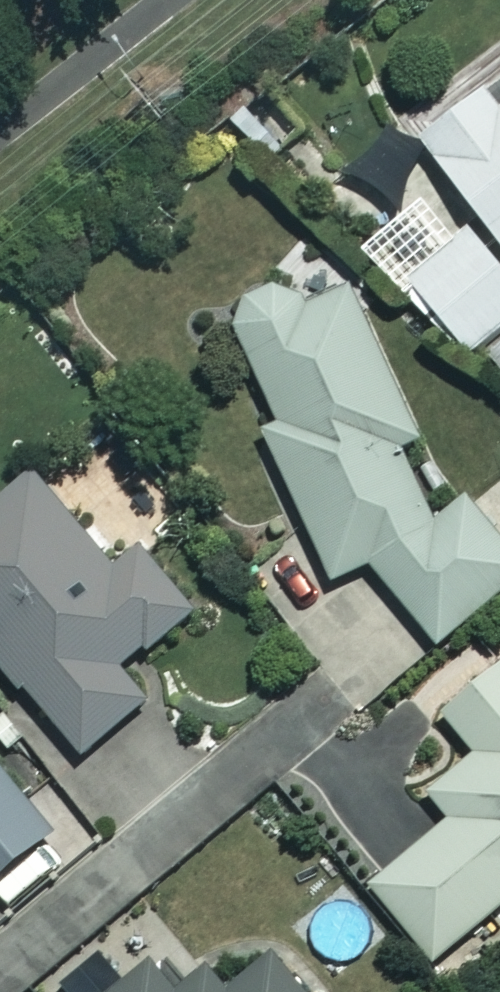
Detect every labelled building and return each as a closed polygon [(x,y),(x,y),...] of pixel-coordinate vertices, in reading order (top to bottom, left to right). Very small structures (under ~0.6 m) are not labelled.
[(479,82),(412,131),(499,250),(499,96),(493,101),(479,82)] [(466,227),(404,278),(467,357),(499,330),(499,269),(466,227)] [(407,438),(343,292),(307,308),(300,292),(231,322),(276,423),(256,432),(322,581),(365,562),(429,638),(499,577),(499,546),(451,489),(424,512),(394,444),(407,438)] [(485,356),(499,373),(499,342),(485,356)] [(31,476),(0,501),(0,666),(73,756),(140,701),(114,669),(186,610),(134,546),(107,568),(31,476)] [(498,654),(431,709),(469,755),(421,794),(440,818),(360,884),(428,966),(499,907),(499,657),(498,654)] [(48,828),(0,769),(0,868),(48,828)] [(268,949),(220,988),(200,964),(171,988),(149,962),(112,991),(303,991),(268,949)]
